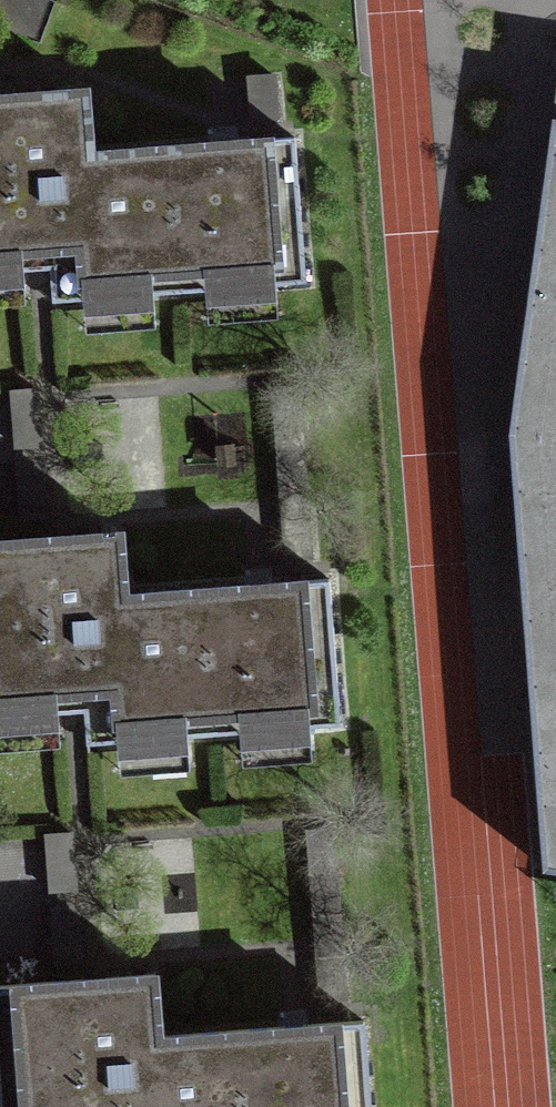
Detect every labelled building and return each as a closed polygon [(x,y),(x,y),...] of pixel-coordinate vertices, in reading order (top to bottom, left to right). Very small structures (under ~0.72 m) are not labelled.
[(277,119),(274,76),(248,77),(252,121),(277,119)] [(168,146),(91,152),(86,89),(11,95),(0,96),(0,271),(50,267),(53,300),(179,290),(168,146)] [(543,868),(555,870),(555,117),(553,117),(509,432),(543,868)] [(240,141),(168,146),(179,290),(306,280),(295,136),(240,141)] [(41,444),(37,391),(12,391),(17,446),(41,444)] [(43,461),(17,463),(21,518),(47,516),(43,461)] [(214,732),(203,588),(126,594),(121,531),(60,536),(0,540),(0,715),(84,709),(87,742),(214,732)] [(245,585),(203,588),(214,732),(340,722),(329,578),(245,585)] [(321,1002),(346,1000),(333,826),(307,828),(321,1002)] [(46,835),(52,890),(76,888),(72,833),(46,835)] [(77,905),(52,907),(56,962),(81,960),(77,905)] [(237,1030),(160,1036),(155,973),(101,977),(0,985),(0,1106),(243,1106),(237,1030)] [(237,1030),(243,1106),(370,1106),(364,1020),(287,1026),(237,1030)]
